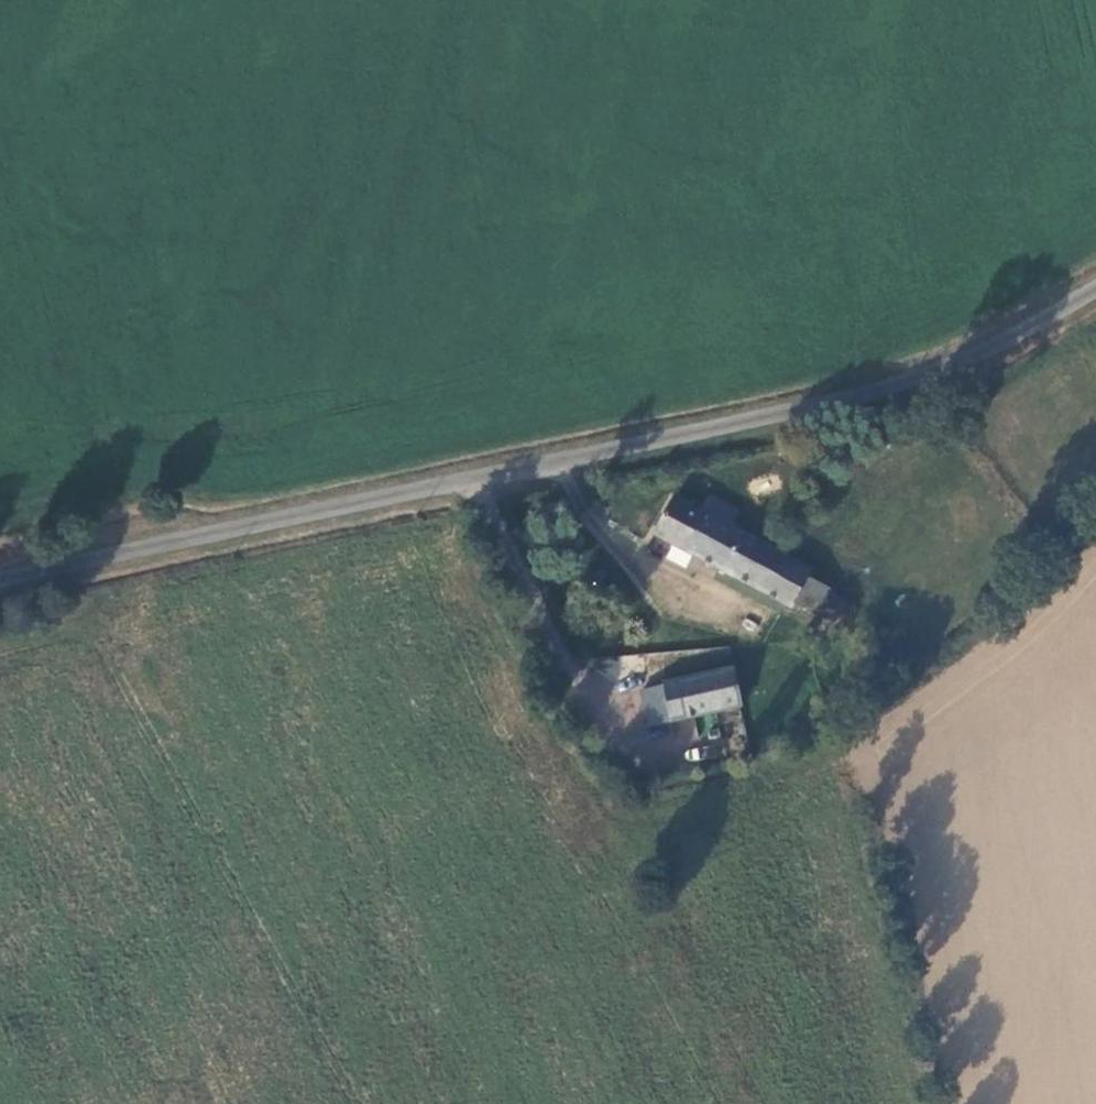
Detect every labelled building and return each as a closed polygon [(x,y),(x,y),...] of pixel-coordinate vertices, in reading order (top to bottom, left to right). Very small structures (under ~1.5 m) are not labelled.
[(688,516),(660,502),(642,538),(780,609),(783,604),(831,628),(843,605),(796,580),(799,574),(716,531),(726,513),(697,498),(688,516)] [(647,695),(623,700),(630,730),(729,706),(720,671),(646,688),(647,695)]
